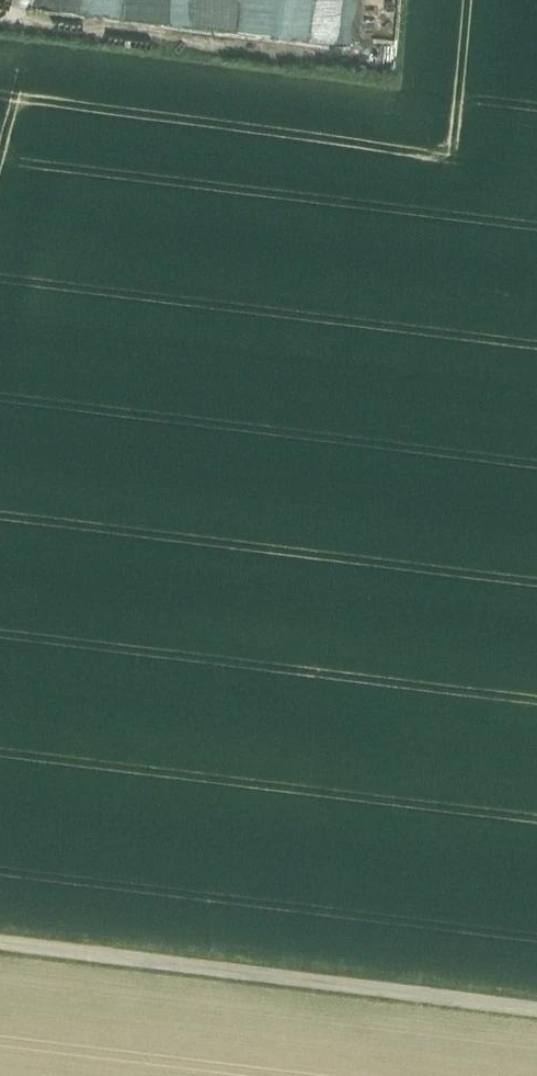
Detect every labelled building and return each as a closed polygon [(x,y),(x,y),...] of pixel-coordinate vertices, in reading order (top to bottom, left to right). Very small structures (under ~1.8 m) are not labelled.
[(138,17),(142,0),(86,0),(85,4),(138,17)]
